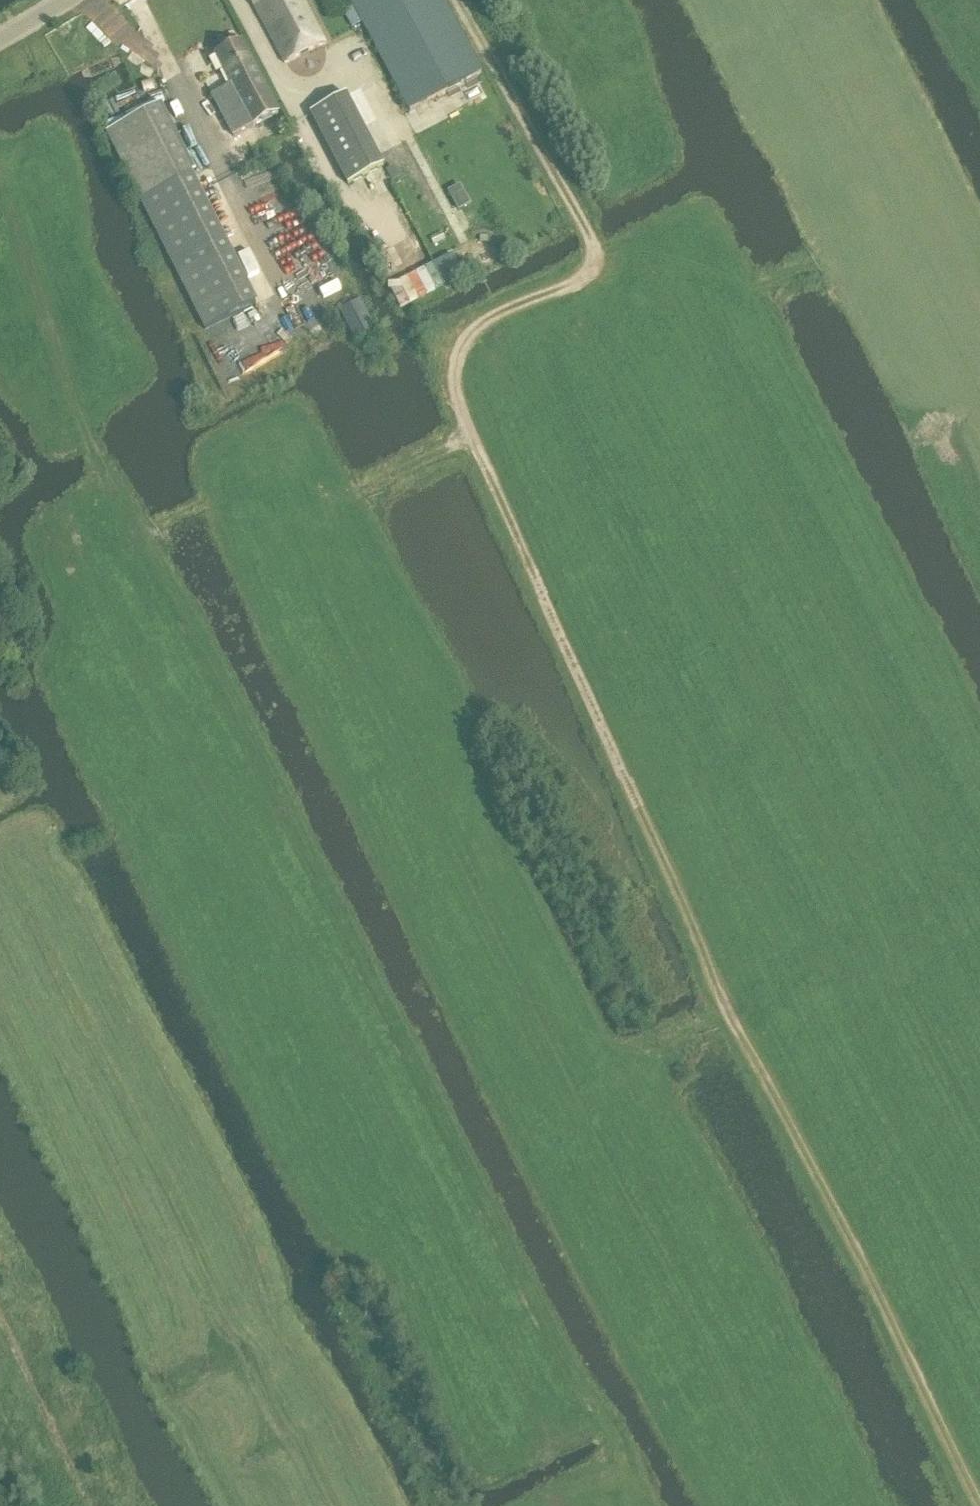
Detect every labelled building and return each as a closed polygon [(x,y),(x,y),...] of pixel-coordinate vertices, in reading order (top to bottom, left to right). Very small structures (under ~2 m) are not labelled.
[(323,44),(300,0),(249,0),(284,65),(323,44)] [(452,21),(441,0),(350,0),(409,111),(480,74),(452,21)] [(233,137),(278,114),(241,43),(216,55),(232,86),(212,96),(233,137)] [(347,185),(383,166),(345,95),(310,113),(347,185)] [(255,305),(193,177),(195,176),(162,108),(107,135),(203,331),(255,305)] [(463,276),(452,255),(432,265),(443,287),(463,276)]
